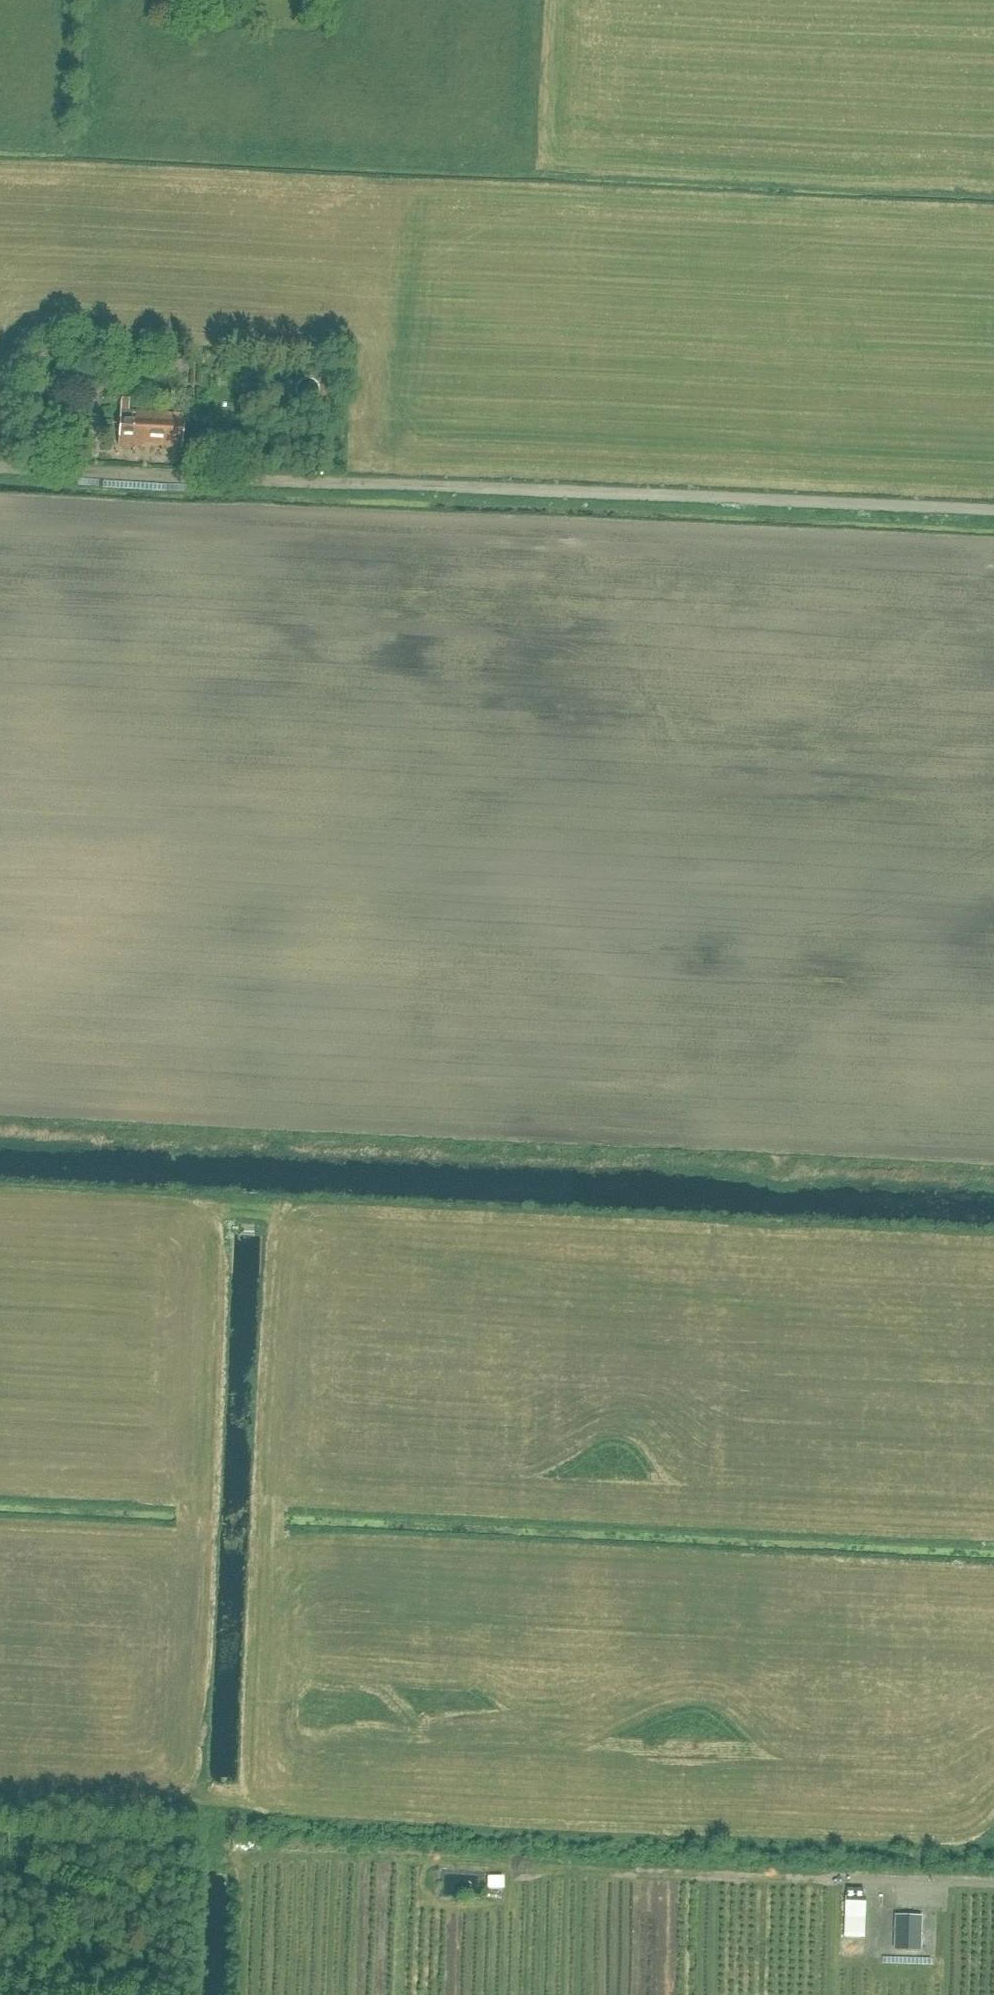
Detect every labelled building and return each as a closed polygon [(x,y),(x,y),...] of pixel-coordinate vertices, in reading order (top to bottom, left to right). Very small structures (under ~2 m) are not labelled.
[(179,450),(181,418),(118,413),(115,447),(142,449),(142,446),(179,450)] [(487,1878),(487,1890),(503,1890),(503,1878),(487,1878)] [(845,1935),(866,1935),(867,1897),(845,1897),(845,1935)] [(920,1951),(920,1928),(897,1927),(896,1951),(920,1951)] [(845,1939),(845,1948),(864,1949),(864,1940),(845,1939)]
